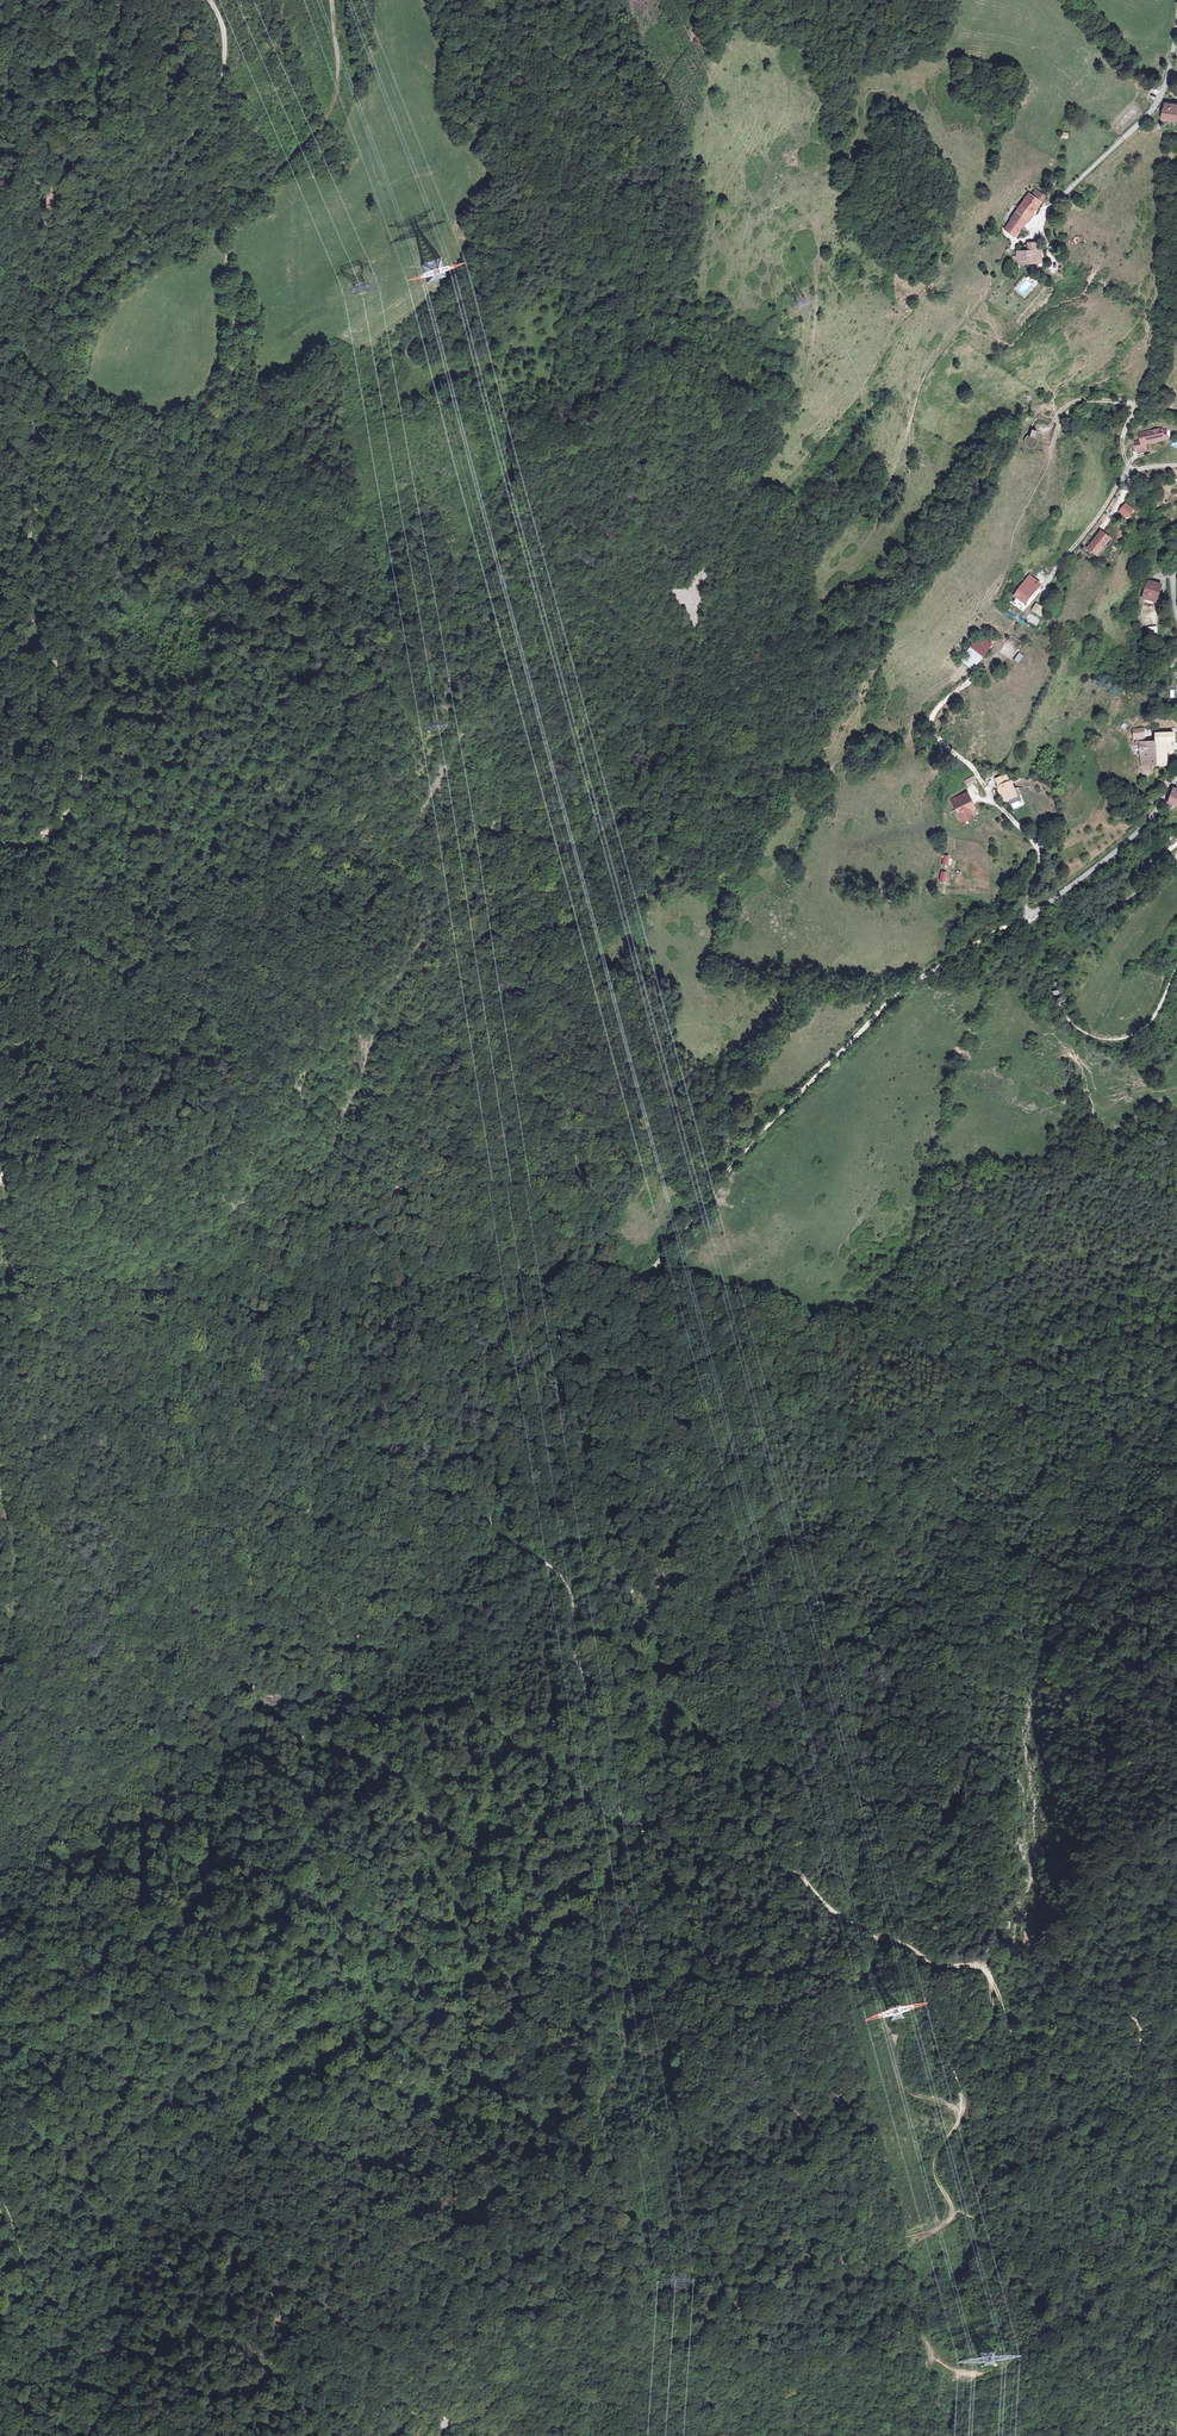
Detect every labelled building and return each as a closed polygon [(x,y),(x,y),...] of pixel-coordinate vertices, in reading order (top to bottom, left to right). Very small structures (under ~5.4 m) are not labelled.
[(1176,119),(1176,105),(1166,104),(1165,119),(1176,119)] [(1023,199),(1035,207),(1043,196),(1043,195),(1038,192),(1034,196),(1030,193),(1028,196),(1026,195),(1023,199)] [(1014,205),(1011,210),(1015,212),(1027,220),(1035,207),(1023,199),(1018,208),(1014,205)] [(1027,220),(1015,212),(1010,219),(1010,220),(1004,229),(1015,236),(1021,227),(1022,227),(1027,220)] [(1027,243),(1029,250),(1036,249),(1035,241),(1027,243)] [(1029,250),(1027,250),(1030,264),(1037,262),(1036,261),(1043,260),(1041,248),(1036,249),(1029,250)] [(1030,264),(1027,250),(1016,252),(1017,259),(1013,260),(1014,266),(1030,264)] [(435,260),(423,265),(425,272),(438,267),(435,260)] [(1154,445),(1165,442),(1162,433),(1162,432),(1140,437),(1143,448),(1137,449),(1138,454),(1148,452),(1146,445),(1154,443),(1154,445)] [(1134,511),(1128,506),(1121,513),(1128,519),(1134,511)] [(1102,533),(1089,549),(1098,556),(1105,548),(1102,546),(1108,538),(1102,533)] [(1111,540),(1108,538),(1102,546),(1105,548),(1111,540)] [(1111,552),(1108,559),(1115,562),(1118,556),(1111,552)] [(1029,574),(1015,593),(1022,599),(1026,603),(1042,584),(1029,574)] [(1144,599),(1156,603),(1160,586),(1149,582),(1144,599)] [(1022,599),(1015,593),(1012,592),(1007,599),(1016,606),(1022,599)] [(1037,603),(1033,609),(1044,616),(1046,613),(1048,610),(1037,603)] [(1044,616),(1033,609),(1029,614),(1030,615),(1040,622),(1044,616)] [(1148,637),(1157,636),(1156,627),(1147,629),(1148,637)] [(996,641),(1000,636),(994,631),(990,636),(996,641)] [(993,645),(980,635),(974,642),(970,647),(985,656),(988,651),(993,645)] [(1019,664),(1025,656),(1019,653),(1014,660),(1019,664)] [(1144,728),(1133,729),(1134,740),(1145,739),(1144,728)] [(1156,733),(1156,743),(1157,765),(1158,765),(1168,765),(1167,751),(1167,742),(1171,743),(1174,743),(1175,733),(1156,733)] [(1157,765),(1156,743),(1142,743),(1143,770),(1147,770),(1147,766),(1157,765)] [(963,781),(966,786),(976,780),(973,775),(963,781)] [(1005,789),(1000,790),(1002,796),(1005,795),(1006,799),(1010,798),(1012,795),(1008,782),(1003,783),(1005,789)] [(951,795),(960,817),(966,815),(963,809),(974,806),(967,789),(951,795)] [(1173,805),(1172,805),(1175,799),(1176,800),(1176,792),(1173,789),(1171,796),(1169,796),(1168,799),(1165,806),(1170,810),(1173,805)] [(946,883),(947,871),(940,871),(939,882),(946,883)]
